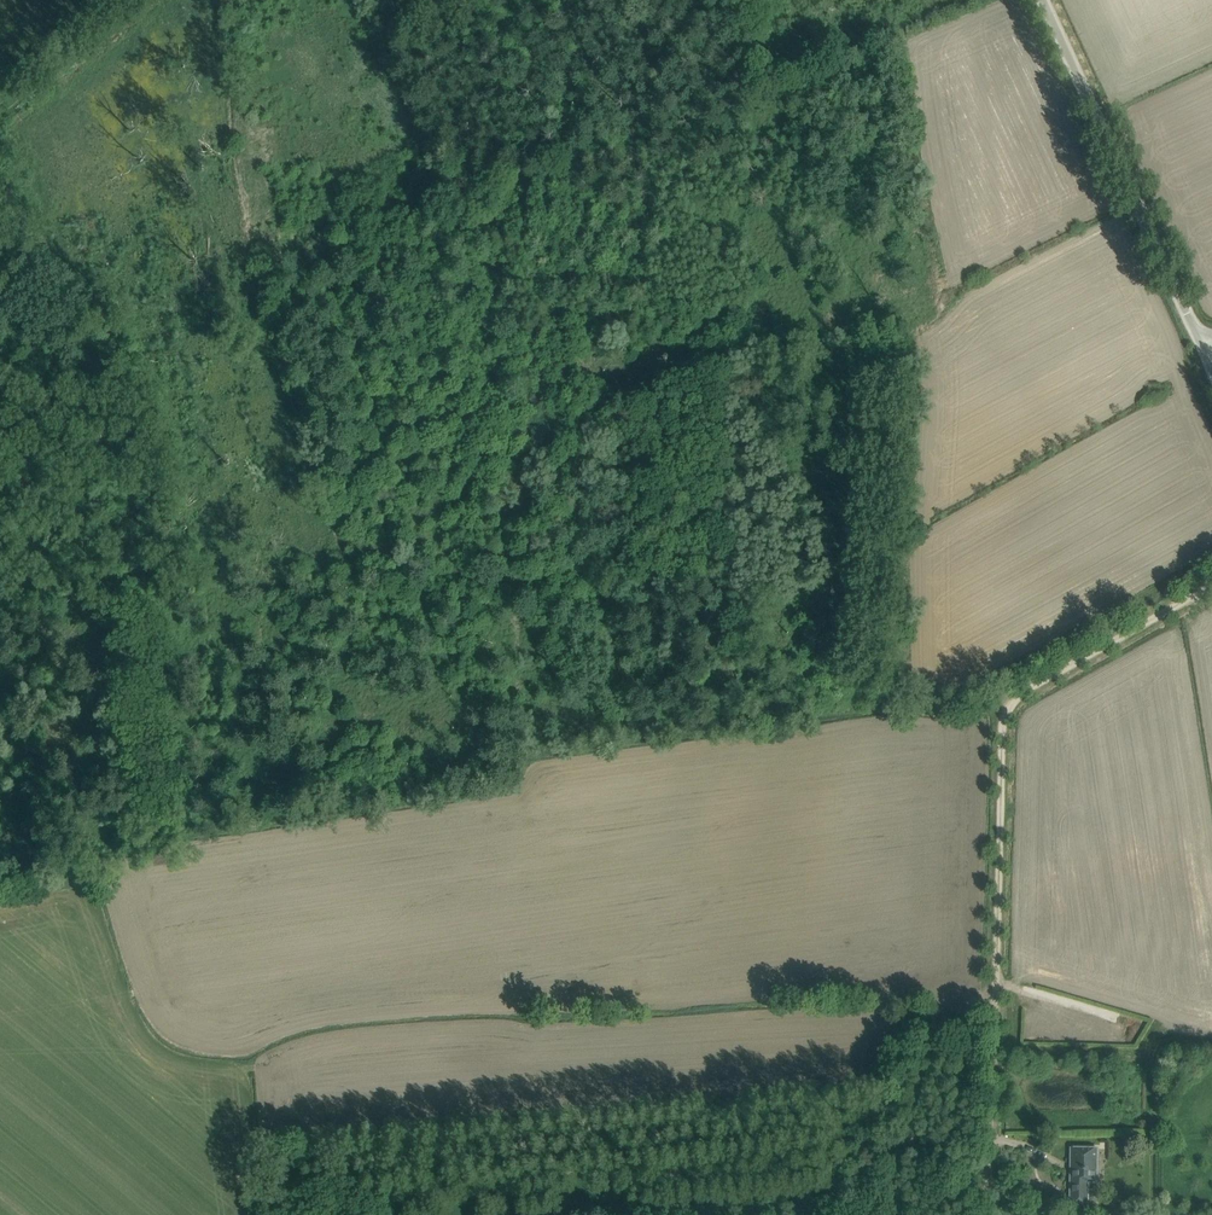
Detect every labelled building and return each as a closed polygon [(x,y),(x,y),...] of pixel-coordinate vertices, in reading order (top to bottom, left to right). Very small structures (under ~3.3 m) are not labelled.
[(1098,1148),(1083,1148),(1071,1148),(1070,1203),(1089,1203),(1089,1182),(1097,1182),(1098,1148)]
